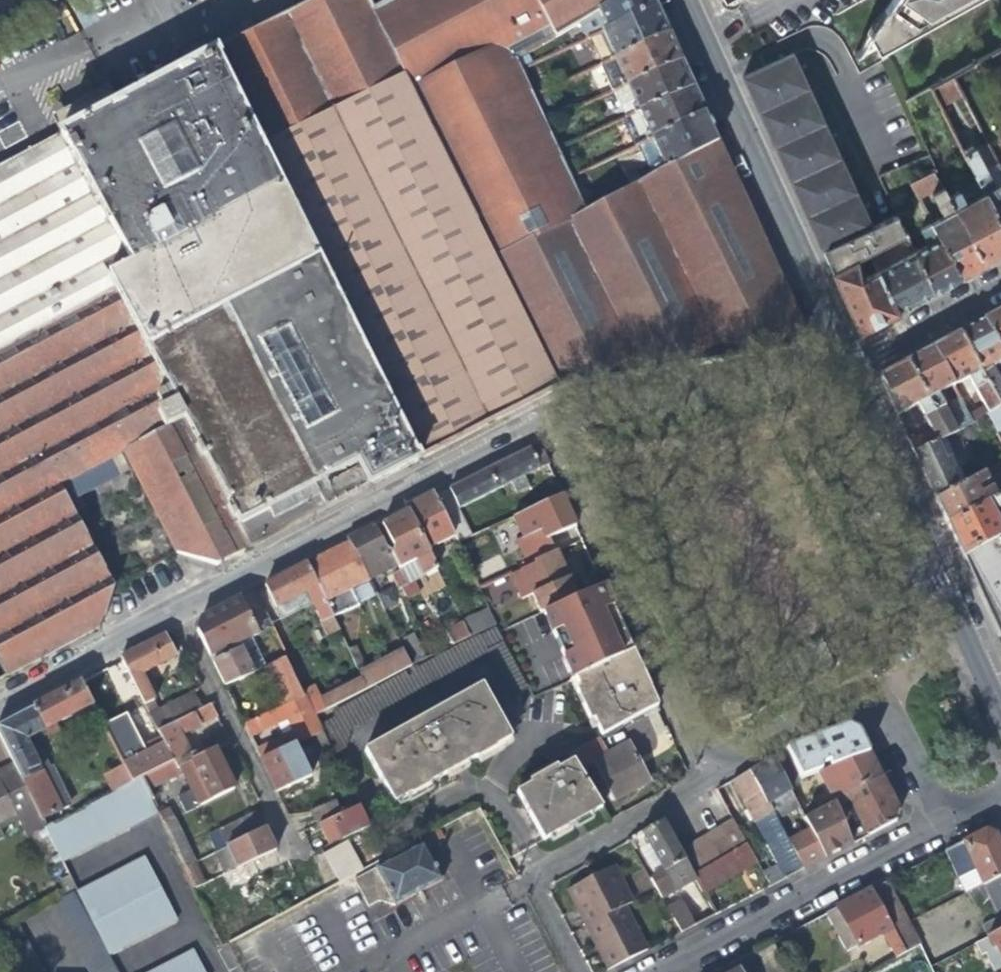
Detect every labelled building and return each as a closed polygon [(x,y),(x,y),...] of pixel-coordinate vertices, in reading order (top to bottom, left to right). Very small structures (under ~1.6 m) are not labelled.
[(289,13),(292,20),(285,24),(417,291),(488,256),(399,75),(394,77),(366,17),(370,14),(367,9),(363,0),(315,0),(289,13)] [(367,9),(370,14),(366,17),(394,77),(399,75),(488,256),(490,260),(582,212),(566,177),(553,149),(541,123),(529,96),(516,69),(512,60),(572,24),(614,0),(385,0),(367,9)] [(585,38),(653,7),(650,0),(614,0),(572,24),(580,40),(585,38)] [(864,26),(876,48),(903,33),(901,30),(958,0),(886,0),(864,26)] [(585,38),(597,65),(665,34),(659,21),(653,7),(585,38)] [(301,236),(414,462),(464,436),(554,390),(490,260),(488,256),(417,291),(285,24),(292,20),(289,13),(214,50),(209,52),(301,236)] [(597,65),(610,92),(678,62),(672,50),(665,34),(597,65)] [(71,108),(53,119),(60,133),(209,52),(214,50),(206,36),(71,108)] [(60,133),(15,158),(32,188),(70,168),(100,225),(80,236),(112,295),(141,350),(285,273),(274,250),(301,236),(209,52),(60,133)] [(808,223),(831,272),(853,260),(867,253),(876,248),(896,238),(904,234),(897,218),(877,227),(875,222),(858,230),(856,226),(854,222),(859,220),(854,209),(861,206),(854,190),(842,195),(841,192),(839,188),(843,186),(838,175),(845,171),(838,156),(827,161),(825,158),(823,154),(828,152),(823,140),(829,137),(822,122),(811,127),(809,123),(807,119),(812,117),(807,106),(813,103),(807,87),(795,93),(793,88),(792,85),(796,83),(791,72),(798,68),(791,53),(742,76),(741,76),(808,223)] [(610,92),(621,117),(689,87),(685,78),(678,62),(610,92)] [(957,92),(948,74),(925,86),(935,105),(957,92)] [(621,117),(634,145),(701,114),(696,103),(689,87),(621,117)] [(634,145),(648,177),(714,143),(709,131),(701,114),(634,145)] [(648,177),(582,212),(490,260),(554,390),(791,348),(800,331),(714,143),(648,177)] [(981,190),(1000,226),(1000,179),(993,184),(972,146),(961,152),(961,153),(981,190)] [(952,157),(930,168),(938,183),(960,171),(952,157)] [(112,295),(80,236),(100,225),(70,168),(32,188),(15,158),(5,162),(0,165),(0,355),(112,295)] [(930,224),(958,275),(968,270),(982,262),(942,190),(938,183),(930,168),(906,180),(914,194),(926,189),(940,214),(928,221),(930,224)] [(942,190),(982,262),(992,257),(1000,252),(1000,226),(981,190),(961,201),(951,185),(942,190)] [(925,240),(911,248),(912,250),(932,290),(943,284),(958,275),(930,224),(920,229),(925,240)] [(896,238),(904,254),(912,250),(911,248),(908,241),(904,234),(896,238)] [(141,350),(246,549),(280,530),(414,462),(301,236),(274,250),(285,273),(141,350)] [(867,253),(875,270),(895,310),(910,301),(932,290),(912,250),(904,254),(884,265),(876,248),(867,253)] [(878,319),(895,310),(875,270),(863,276),(853,260),(831,272),(844,300),(857,330),(878,319)] [(215,565),(246,549),(141,350),(112,295),(0,355),(0,662),(7,675),(100,626),(113,585),(68,499),(61,485),(123,453),(130,466),(175,551),(215,565)] [(995,310),(982,318),(1000,354),(1000,307),(995,310)] [(1000,361),(1000,354),(982,318),(970,324),(958,330),(996,406),(1000,403),(1000,399),(1000,397),(1000,396),(1000,394),(987,368),(1000,361)] [(984,406),(967,416),(970,421),(985,412),(996,406),(958,330),(946,337),(930,345),(953,388),(969,379),(984,406)] [(937,397),(953,388),(930,345),(919,352),(904,360),(944,436),(970,421),(967,416),(965,412),(949,421),(937,397)] [(929,430),(908,441),(914,452),(944,436),(904,360),(892,367),(879,374),(897,415),(915,404),(922,418),(929,430)] [(965,482),(944,436),(914,452),(923,474),(934,499),(965,482)] [(504,486),(546,466),(540,453),(527,448),(433,497),(452,537),(454,542),(469,535),(457,509),(504,486)] [(68,499),(130,466),(123,453),(61,485),(68,499)] [(965,482),(934,499),(939,509),(946,523),(1000,491),(1000,480),(989,486),(982,472),(965,482)] [(946,523),(953,539),(961,557),(1000,534),(1000,533),(991,513),(1000,508),(1000,491),(946,523)] [(424,551),(452,537),(433,497),(431,493),(402,508),(404,512),(424,551)] [(510,517),(520,538),(538,530),(543,539),(545,538),(573,525),(568,516),(559,495),(510,517)] [(391,545),(388,550),(396,566),(398,570),(391,575),(393,579),(401,576),(405,584),(397,588),(402,599),(417,592),(411,580),(433,570),(424,551),(404,512),(391,519),(380,524),(391,545)] [(348,541),(367,580),(396,566),(388,550),(382,546),(374,528),(372,524),(346,537),(348,541)] [(552,553),(545,538),(543,539),(538,530),(520,538),(510,543),(521,567),(552,553)] [(1000,646),(1000,534),(961,557),(976,591),(988,617),(1000,646)] [(348,589),(367,580),(348,541),(325,553),(304,564),(328,614),(355,601),(348,589)] [(528,594),(538,614),(540,613),(574,597),(565,577),(554,552),(552,553),(521,567),(507,573),(518,598),(528,594)] [(263,585),(273,607),(303,592),(310,606),(316,620),(328,614),(304,564),(281,576),(263,585)] [(393,579),(397,588),(405,584),(401,576),(393,579)] [(472,581),(475,588),(481,586),(477,578),(472,581)] [(574,597),(540,613),(554,646),(570,679),(630,652),(619,627),(615,628),(612,622),(611,619),(606,610),(610,608),(605,596),(600,585),(574,597)] [(279,619),(310,606),(303,592),(273,607),(279,619)] [(195,631),(208,657),(247,638),(253,635),(236,599),(228,604),(207,615),(210,620),(197,627),(195,631)] [(486,610),(460,623),(467,638),(493,625),(486,610)] [(338,632),(328,614),(316,620),(325,638),(338,632)] [(423,641),(430,656),(467,638),(460,623),(423,641)] [(523,686),(493,625),(467,638),(430,656),(409,666),(397,673),(377,683),(366,688),(313,715),(319,729),(328,747),(332,754),(343,748),(346,726),(485,656),(505,695),(523,686)] [(147,644),(120,658),(130,678),(158,732),(202,710),(193,694),(159,712),(140,674),(172,656),(162,636),(147,644)] [(261,668),(247,638),(208,657),(215,670),(223,687),(261,669),(261,668)] [(412,658),(422,653),(414,638),(405,643),(412,658)] [(403,652),(390,659),(397,673),(409,666),(403,652)] [(612,729),(655,707),(642,679),(630,652),(570,679),(568,680),(569,683),(587,722),(592,720),(595,727),(600,736),(612,729)] [(261,669),(280,706),(303,695),(284,656),(261,668),(261,669)] [(103,693),(130,678),(120,658),(104,666),(78,680),(79,682),(91,705),(97,717),(122,767),(130,783),(142,777),(173,761),(165,746),(134,761),(104,703),(107,702),(103,693)] [(370,669),(377,683),(397,673),(390,659),(370,669)] [(358,674),(360,678),(366,688),(377,683),(370,669),(358,674)] [(314,690),(303,695),(313,715),(366,688),(360,678),(318,699),(314,690)] [(54,724),(91,705),(79,682),(58,693),(31,707),(48,740),(49,742),(60,736),(54,724)] [(391,805),(408,795),(410,797),(428,787),(427,785),(452,772),(473,761),(475,763),(494,753),(492,751),(509,742),(480,690),(363,751),(391,805)] [(297,740),(308,735),(319,729),(313,715),(303,695),(280,706),(254,719),(259,729),(272,723),(272,721),(284,714),(297,740)] [(60,810),(29,749),(48,740),(31,707),(16,715),(0,723),(0,739),(12,763),(44,827),(52,822),(50,816),(60,810)] [(209,707),(202,710),(158,732),(165,746),(173,761),(176,767),(211,750),(227,743),(222,732),(200,744),(202,746),(195,749),(197,752),(189,756),(179,737),(216,719),(213,713),(209,707)] [(769,759),(783,785),(788,783),(866,754),(857,737),(853,729),(845,725),(788,748),(769,759)] [(316,752),(328,747),(319,729),(308,735),(316,752)] [(280,737),(254,749),(259,759),(285,747),(280,737)] [(565,754),(571,764),(574,769),(589,761),(611,799),(646,780),(638,764),(626,742),(604,753),(595,739),(565,754)] [(292,743),(285,747),(259,759),(275,793),(308,776),(292,743)] [(221,772),(211,750),(176,767),(173,761),(142,777),(147,788),(181,772),(197,804),(229,789),(221,772)] [(783,785),(801,817),(826,804),(830,802),(839,798),(877,777),(871,765),(866,754),(788,783),(783,785)] [(798,819),(800,818),(801,817),(783,785),(769,759),(759,765),(746,772),(774,824),(795,813),(798,819)] [(44,827),(12,763),(0,769),(0,821),(15,814),(19,822),(26,836),(44,827)] [(584,785),(574,769),(571,764),(565,768),(556,773),(554,770),(527,784),(529,787),(516,795),(539,840),(568,825),(599,808),(584,785)] [(75,790),(83,807),(130,783),(122,767),(75,790)] [(799,869),(798,867),(784,842),(781,836),(774,824),(746,772),(736,777),(729,781),(736,795),(782,878),(799,869)] [(61,861),(158,812),(147,788),(142,777),(130,783),(83,807),(84,810),(70,817),(54,825),(52,822),(44,827),(61,861)] [(853,814),(864,835),(891,821),(895,810),(886,793),(877,777),(839,798),(842,802),(846,800),(849,806),(843,809),(847,817),(853,814)] [(303,811),(308,821),(336,808),(331,797),(303,811)] [(186,798),(158,812),(183,867),(192,862),(171,817),(190,807),(186,798)] [(826,804),(801,817),(800,818),(806,831),(820,855),(821,858),(841,847),(847,844),(826,804)] [(338,840),(368,826),(357,805),(340,814),(344,821),(332,827),(338,840)] [(338,811),(336,808),(308,821),(310,825),(338,811)] [(224,826),(232,842),(262,827),(254,810),(224,826)] [(19,822),(15,814),(0,821),(0,831),(19,822)] [(671,890),(692,879),(689,873),(676,851),(666,833),(659,821),(648,827),(638,833),(645,845),(661,872),(651,877),(662,895),(671,890)] [(700,837),(676,851),(689,873),(742,844),(729,821),(700,837)] [(222,875),(251,861),(274,850),(262,827),(232,842),(211,853),(222,875)] [(806,831),(784,842),(798,867),(809,861),(820,855),(806,831)] [(981,887),(1000,877),(1000,854),(993,837),(984,833),(974,838),(944,853),(956,879),(974,872),(981,887)] [(329,866),(331,869),(360,854),(358,851),(352,840),(323,855),(329,866)] [(419,843),(347,883),(362,910),(375,903),(385,905),(387,909),(408,898),(439,881),(419,843)] [(756,867),(742,844),(689,873),(692,879),(703,897),(729,883),(756,867)] [(661,872),(645,845),(636,850),(651,877),(661,872)] [(280,863),(274,850),(251,861),(257,874),(280,863)] [(331,869),(338,883),(367,867),(360,854),(331,869)] [(144,860),(77,893),(78,896),(107,954),(174,918),(144,860)] [(202,884),(192,862),(183,867),(192,889),(202,884)] [(564,890),(583,926),(621,906),(628,902),(609,865),(587,877),(564,890)] [(662,895),(651,877),(647,879),(653,889),(658,897),(662,895)] [(1000,930),(1000,877),(981,887),(995,918),(1000,930)] [(877,888),(868,893),(902,958),(917,950),(905,926),(884,884),(877,888)] [(52,902),(54,908),(86,971),(116,971),(107,954),(78,896),(77,893),(75,890),(52,902)] [(893,963),(902,958),(868,893),(834,910),(828,914),(824,915),(845,955),(880,937),(893,963)] [(664,908),(679,932),(694,924),(678,900),(664,908)] [(644,950),(621,906),(583,926),(591,941),(606,970),(644,950)] [(995,918),(979,926),(985,938),(1000,930),(995,918)] [(0,929),(0,948),(12,971),(42,971),(19,926),(16,921),(0,929)] [(1000,930),(985,938),(974,944),(981,958),(984,956),(991,971),(1000,971),(1000,930)] [(197,962),(192,953),(154,971),(202,971),(197,962)] [(760,964),(746,971),(764,971),(760,964)]
